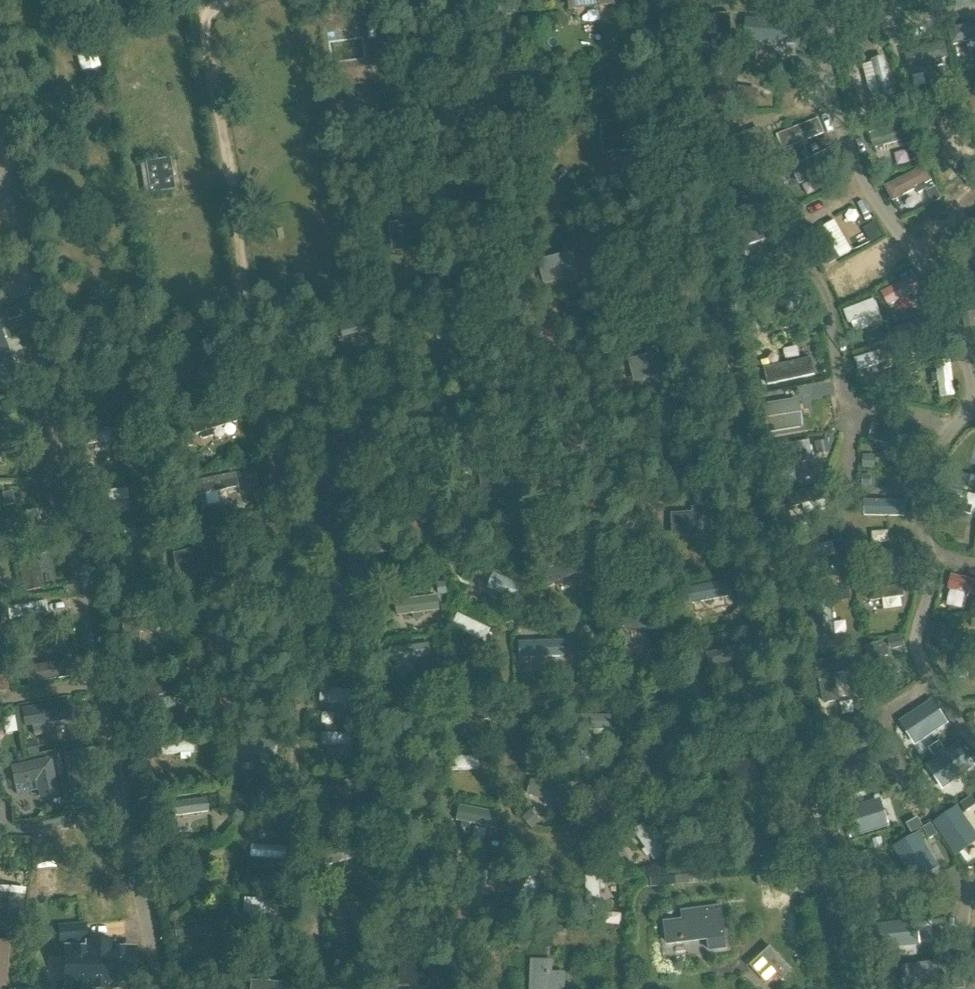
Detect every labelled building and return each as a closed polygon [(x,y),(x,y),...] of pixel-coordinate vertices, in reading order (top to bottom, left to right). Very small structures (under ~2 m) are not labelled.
[(571,12),(611,6),(610,0),(570,0),(571,12)] [(513,6),(491,8),(492,18),(514,16),(513,6)] [(732,15),(718,15),(718,35),(718,41),(718,49),(732,49),(732,15)] [(747,19),(745,39),(798,43),(799,23),(747,19)] [(949,30),(953,46),(974,40),(974,23),(949,30)] [(945,42),(905,53),(909,68),(950,57),(945,42)] [(896,98),(885,57),(871,61),(872,64),(863,67),(872,100),(881,98),(882,101),(896,98)] [(84,84),(104,83),(104,59),(83,59),(84,84)] [(713,83),(710,100),(756,107),(759,90),(713,83)] [(818,118),(778,134),(784,149),(824,134),(818,118)] [(910,123),(871,134),(875,149),(914,138),(910,123)] [(946,123),(933,124),(936,164),(949,163),(946,123)] [(758,128),(725,142),(730,155),(764,142),(758,128)] [(786,168),(807,159),(800,143),(779,153),(786,168)] [(833,148),(793,168),(800,183),(840,162),(833,148)] [(111,152),(92,153),(92,165),(112,164),(111,152)] [(170,157),(146,161),(151,192),(175,188),(170,157)] [(924,166),(884,188),(892,202),(915,189),(925,184),(932,180),(924,166)] [(768,193),(727,207),(732,222),(774,209),(768,193)] [(958,203),(966,234),(974,231),(974,219),(974,215),(971,204),(969,199),(958,203)] [(836,216),(851,244),(867,235),(852,208),(836,216)] [(946,209),(913,221),(918,234),(938,227),(951,222),(946,209)] [(776,220),(734,233),(739,248),(781,235),(776,220)] [(822,227),(812,234),(829,264),(840,258),(822,227)] [(569,257),(539,264),(544,283),(564,278),(566,283),(575,280),(569,257)] [(944,276),(950,292),(965,286),(974,282),(974,264),(944,276)] [(914,274),(881,292),(889,306),(922,288),(914,274)] [(876,298),(845,310),(850,323),(853,322),(881,311),(876,298)] [(381,316),(340,326),(343,340),(369,333),(376,331),(384,329),(384,327),(381,317),(381,316)] [(930,316),(895,330),(900,344),(935,330),(930,316)] [(16,370),(0,327),(0,376),(16,370)] [(649,355),(629,360),(634,379),(664,371),(657,347),(648,350),(649,355)] [(889,348),(856,359),(859,370),(881,363),(890,360),(893,359),(889,348)] [(174,362),(154,365),(156,384),(186,380),(184,356),(174,357),(174,362)] [(811,358),(764,369),(767,386),(815,375),(811,358)] [(950,360),(936,362),(937,373),(938,382),(940,397),(955,395),(950,360)] [(796,401),(765,406),(770,432),(801,426),(796,401)] [(232,408),(190,422),(194,435),(202,433),(212,430),(237,422),(232,408)] [(874,424),(870,440),(914,448),(917,432),(874,424)] [(116,427),(83,430),(84,444),(103,442),(112,441),(117,441),(116,427)] [(810,441),(779,446),(781,460),(799,456),(812,454),(810,441)] [(236,474),(190,482),(193,496),(205,494),(215,492),(238,487),(236,474)] [(822,488),(788,495),(790,507),(803,505),(825,500),(822,488)] [(127,489),(98,492),(99,504),(129,501),(127,489)] [(943,501),(963,506),(972,508),(974,508),(974,507),(974,495),(946,489),(943,501)] [(864,501),(864,517),(904,517),(904,501),(864,501)] [(693,513),(672,514),(673,533),(704,532),(703,507),(693,508),(693,513)] [(53,520),(11,528),(14,546),(56,537),(53,520)] [(807,522),(791,526),(793,538),(809,534),(807,522)] [(832,542),(796,550),(799,562),(817,558),(826,556),(835,554),(832,542)] [(194,550),(173,554),(177,573),(207,567),(202,543),(193,545),(194,550)] [(35,550),(16,554),(23,592),(42,588),(35,550)] [(585,556),(545,571),(550,584),(590,569),(585,556)] [(909,557),(870,564),(872,577),(911,571),(909,557)] [(494,573),(488,586),(506,595),(513,598),(519,600),(525,586),(494,573)] [(949,589),(974,595),(974,581),(952,575),(949,589)] [(358,576),(312,584),(315,601),(361,594),(358,576)] [(730,581),(689,589),(692,604),(733,596),(730,581)] [(902,585),(868,590),(870,602),(883,600),(901,597),(904,597),(902,585)] [(438,595),(395,601),(397,616),(414,614),(415,614),(420,613),(421,613),(440,610),(438,595)] [(834,636),(831,600),(810,602),(813,638),(834,636)] [(45,601),(6,607),(9,620),(47,614),(45,601)] [(459,614),(453,627),(485,642),(491,629),(459,614)] [(617,614),(616,629),(653,630),(654,616),(617,614)] [(564,640),(520,642),(521,658),(565,656),(564,640)] [(866,646),(875,686),(890,682),(882,643),(866,646)] [(430,644),(390,649),(391,662),(432,657),(430,644)] [(745,645),(708,654),(711,667),(748,658),(745,645)] [(815,662),(824,704),(839,701),(834,675),(850,671),(847,656),(815,662)] [(46,665),(25,669),(28,683),(74,676),(72,661),(55,664),(46,665)] [(183,676),(146,683),(148,698),(186,691),(183,676)] [(321,688),(320,701),(342,703),(356,704),(357,691),(321,688)] [(70,701),(20,710),(23,728),(73,719),(70,701)] [(933,702),(903,722),(916,742),(946,722),(933,702)] [(487,704),(449,710),(452,726),(482,721),(489,719),(487,704)] [(574,715),(574,729),(595,730),(603,730),(611,730),(612,730),(613,716),(612,716),(574,715)] [(322,733),(322,745),(352,746),(353,733),(322,733)] [(243,738),(241,752),(277,757),(279,742),(243,738)] [(193,740),(150,742),(151,755),(180,754),(189,753),(193,753),(193,740)] [(960,745),(930,766),(944,786),(974,765),(960,745)] [(98,747),(64,754),(70,788),(84,785),(80,764),(100,760),(98,747)] [(479,756),(449,757),(449,769),(479,769),(479,756)] [(59,795),(51,758),(10,766),(14,786),(36,781),(40,799),(59,795)] [(762,760),(728,766),(730,784),(765,779),(762,760)] [(365,776),(320,787),(323,801),(369,790),(365,776)] [(533,780),(530,796),(571,804),(574,789),(533,780)] [(205,799),(171,804),(173,818),(207,813),(205,799)] [(880,802),(845,813),(852,836),(887,825),(880,802)] [(460,807),(457,820),(498,828),(501,815),(497,814),(463,807),(460,807)] [(937,822),(958,852),(974,840),(974,834),(957,808),(937,822)] [(645,823),(634,831),(650,854),(654,860),(655,861),(666,853),(666,852),(645,823)] [(916,835),(895,848),(913,879),(934,867),(916,835)] [(365,839),(323,851),(328,866),(370,854),(369,850),(365,839)] [(252,845),(251,858),(286,860),(287,848),(252,845)] [(869,851),(854,855),(865,897),(880,893),(869,851)] [(469,901),(469,904),(481,907),(488,872),(476,869),(471,893),(469,901)] [(531,876),(513,904),(523,910),(541,883),(531,876)] [(587,878),(587,911),(600,911),(601,878),(594,878),(587,878)] [(25,896),(0,894),(0,931),(22,933),(25,896)] [(244,897),(243,911),(276,914),(277,900),(244,897)] [(368,903),(330,905),(331,919),(347,918),(361,918),(369,917),(368,903)] [(683,920),(665,922),(667,943),(708,938),(709,940),(710,950),(727,948),(722,906),(682,911),(683,920)] [(80,930),(80,916),(67,915),(66,930),(80,930)] [(214,918),(173,923),(175,939),(216,934),(214,918)] [(873,927),(875,949),(920,944),(918,923),(873,927)] [(670,968),(686,965),(682,945),(666,948),(670,968)] [(69,988),(89,988),(129,988),(130,952),(70,950),(69,988)] [(773,950),(753,968),(769,986),(778,977),(783,982),(793,972),(773,950)] [(905,964),(906,970),(908,969),(909,979),(916,978),(918,988),(930,988),(931,988),(939,988),(950,987),(948,973),(936,975),(934,959),(905,964)] [(530,988),(565,988),(566,974),(553,974),(553,962),(532,961),(530,988)] [(401,964),(400,983),(434,984),(435,965),(401,964)]
